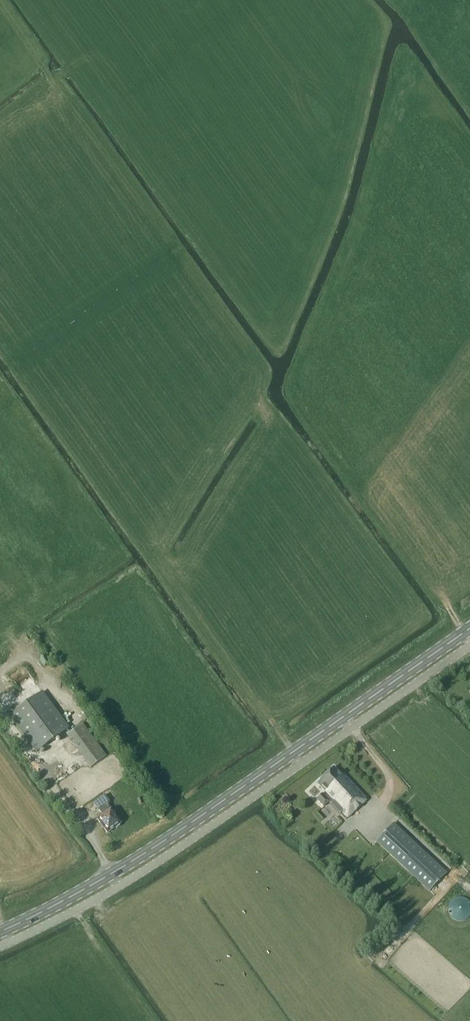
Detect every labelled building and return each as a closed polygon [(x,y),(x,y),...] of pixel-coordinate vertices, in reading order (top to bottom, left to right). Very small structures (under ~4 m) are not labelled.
[(37,752),(69,728),(42,692),(10,716),(37,752)] [(66,734),(89,767),(107,755),(83,722),(66,734)] [(327,811),(331,807),(329,805),(331,803),(345,819),(367,799),(344,773),(341,776),(333,767),(317,783),(325,792),(316,799),(327,811)] [(120,826),(120,824),(121,823),(115,815),(116,814),(114,812),(112,812),(111,810),(108,805),(109,805),(107,803),(109,802),(104,795),(93,803),(98,810),(103,815),(97,819),(107,833),(115,828),(117,828),(120,826)] [(446,873),(393,824),(376,842),(385,851),(375,862),(397,882),(407,871),(429,892),(446,873)] [(447,906),(446,910),(446,915),(448,918),(451,921),(455,923),(459,923),(463,922),(467,919),(469,916),(469,912),(469,908),(468,904),(464,901),(461,899),(457,899),(453,900),(449,903),(447,906)]
